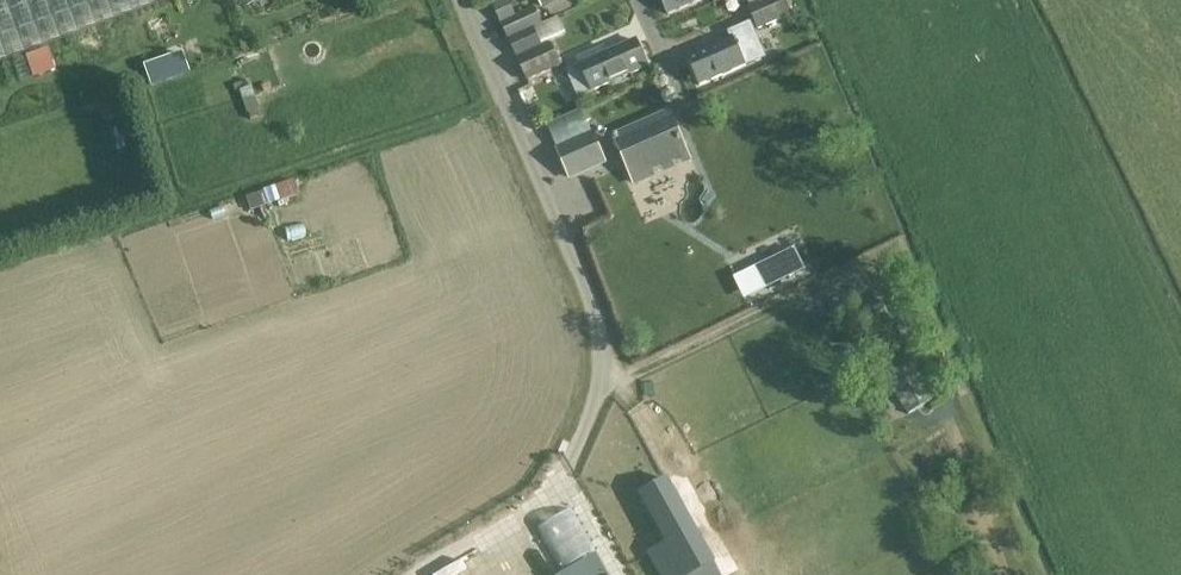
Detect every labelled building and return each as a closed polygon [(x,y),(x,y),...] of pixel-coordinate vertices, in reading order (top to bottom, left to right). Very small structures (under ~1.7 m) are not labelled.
[(166,1),(166,0),(0,0),(0,64),(166,1)] [(506,37),(534,24),(535,27),(542,24),(535,8),(517,17),(509,0),(496,0),(491,3),(506,37)] [(667,13),(698,0),(662,0),(667,13)] [(749,5),(747,6),(757,30),(790,16),(785,4),(783,0),(747,0),(749,5)] [(148,21),(152,32),(164,27),(160,16),(148,21)] [(506,37),(517,60),(545,48),(544,46),(543,46),(535,28),(535,27),(534,24),(506,37)] [(732,38),(688,58),(700,85),(744,65),(732,38)] [(566,71),(577,97),(592,90),(648,66),(636,40),(608,52),(605,46),(578,58),(580,65),(566,71)] [(517,60),(527,82),(561,66),(550,43),(544,46),(545,48),(517,60)] [(585,108),(579,111),(584,122),(591,119),(585,108)] [(689,159),(669,112),(614,136),(634,183),(689,159)] [(554,148),(569,181),(607,164),(593,131),(589,133),(586,127),(573,133),(575,138),(554,148)] [(756,269),(766,289),(804,271),(794,250),(756,269)] [(887,377),(907,414),(934,400),(914,362),(887,377)] [(658,574),(689,574),(716,559),(666,480),(634,499),(663,545),(646,557),(658,574)] [(545,522),(565,565),(596,551),(575,508),(545,522)]
